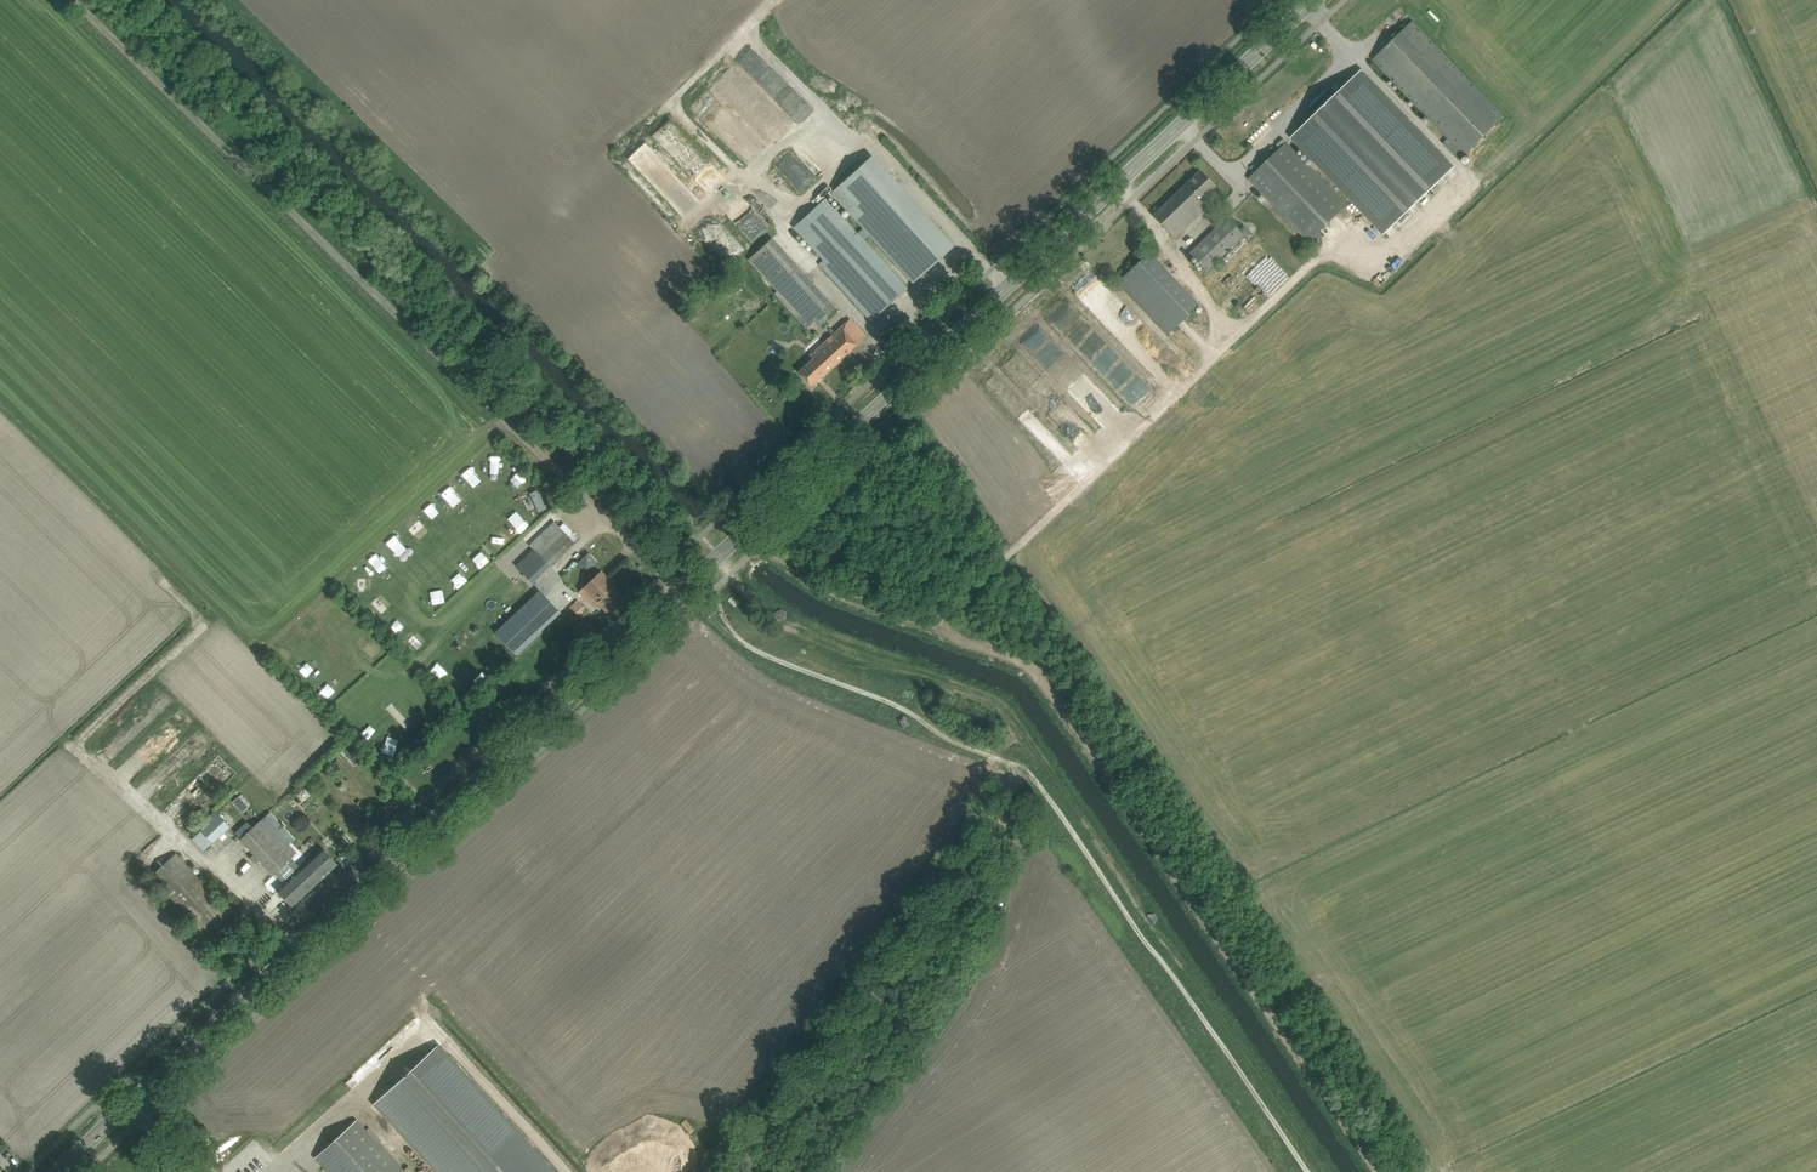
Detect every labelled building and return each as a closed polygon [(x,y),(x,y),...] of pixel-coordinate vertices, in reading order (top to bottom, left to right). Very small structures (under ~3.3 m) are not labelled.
[(1505,117),(1422,30),(1414,21),(1374,60),(1449,138),(1443,143),(1460,160),(1505,117)] [(1318,113),(1294,137),(1386,232),(1454,167),(1361,71),(1337,95),(1330,88),(1311,106),(1318,113)] [(653,135),(689,172),(694,168),(702,161),(720,179),(725,174),(672,117),(653,135)] [(1347,205),(1295,151),(1287,142),(1249,178),(1309,241),(1347,205)] [(833,191),(914,281),(949,249),(867,160),(833,191)] [(1153,214),(1175,237),(1210,204),(1203,197),(1215,185),(1200,169),(1153,214)] [(907,287),(856,231),(826,198),(794,227),(824,260),(820,264),(871,320),(907,287)] [(1189,253),(1210,275),(1219,267),(1216,263),(1244,235),(1227,217),(1189,253)] [(820,327),(838,310),(774,239),(750,261),(780,293),(777,296),(806,328),(814,321),(820,327)] [(1199,304),(1149,251),(1118,281),(1168,333),(1199,304)] [(1264,260),(1225,297),(1233,305),(1271,268),(1264,260)] [(799,371),(811,385),(865,336),(850,319),(807,357),(810,360),(799,371)] [(537,489),(529,493),(539,512),(547,508),(537,489)] [(432,519),(440,513),(433,503),(424,509),(432,519)] [(530,545),(535,550),(518,567),(533,583),(540,576),(539,575),(574,541),(555,521),(530,545)] [(387,542),(400,557),(409,549),(396,535),(387,542)] [(482,550),(471,560),(480,570),(491,560),(482,550)] [(591,552),(580,561),(588,570),(598,561),(591,552)] [(598,603),(609,614),(625,599),(614,588),(616,586),(601,570),(578,591),(593,607),(598,603)] [(540,590),(496,631),(516,653),(560,611),(544,594),(540,590)] [(570,606),(579,615),(587,607),(578,599),(570,606)] [(774,610),(773,612),(784,620),(785,618),(785,611),(780,607),(774,610)] [(366,682),(359,687),(364,695),(371,691),(366,682)] [(905,715),(897,718),(902,728),(909,724),(905,715)] [(239,796),(233,801),(238,807),(244,802),(239,796)] [(191,838),(203,852),(231,827),(216,810),(198,827),(200,830),(191,838)] [(240,839),(273,874),(297,853),(263,817),(240,839)] [(338,864),(329,855),(323,847),(277,890),(292,906),(338,864)] [(234,917),(226,908),(176,853),(149,877),(207,942),(234,917)] [(1148,912),(1146,914),(1153,924),(1155,923),(1158,916),(1154,911),(1148,912)] [(377,1100),(443,1171),(491,1171),(527,1138),(440,1043),(377,1100)] [(316,1157),(329,1171),(402,1171),(356,1121),(316,1157)]
